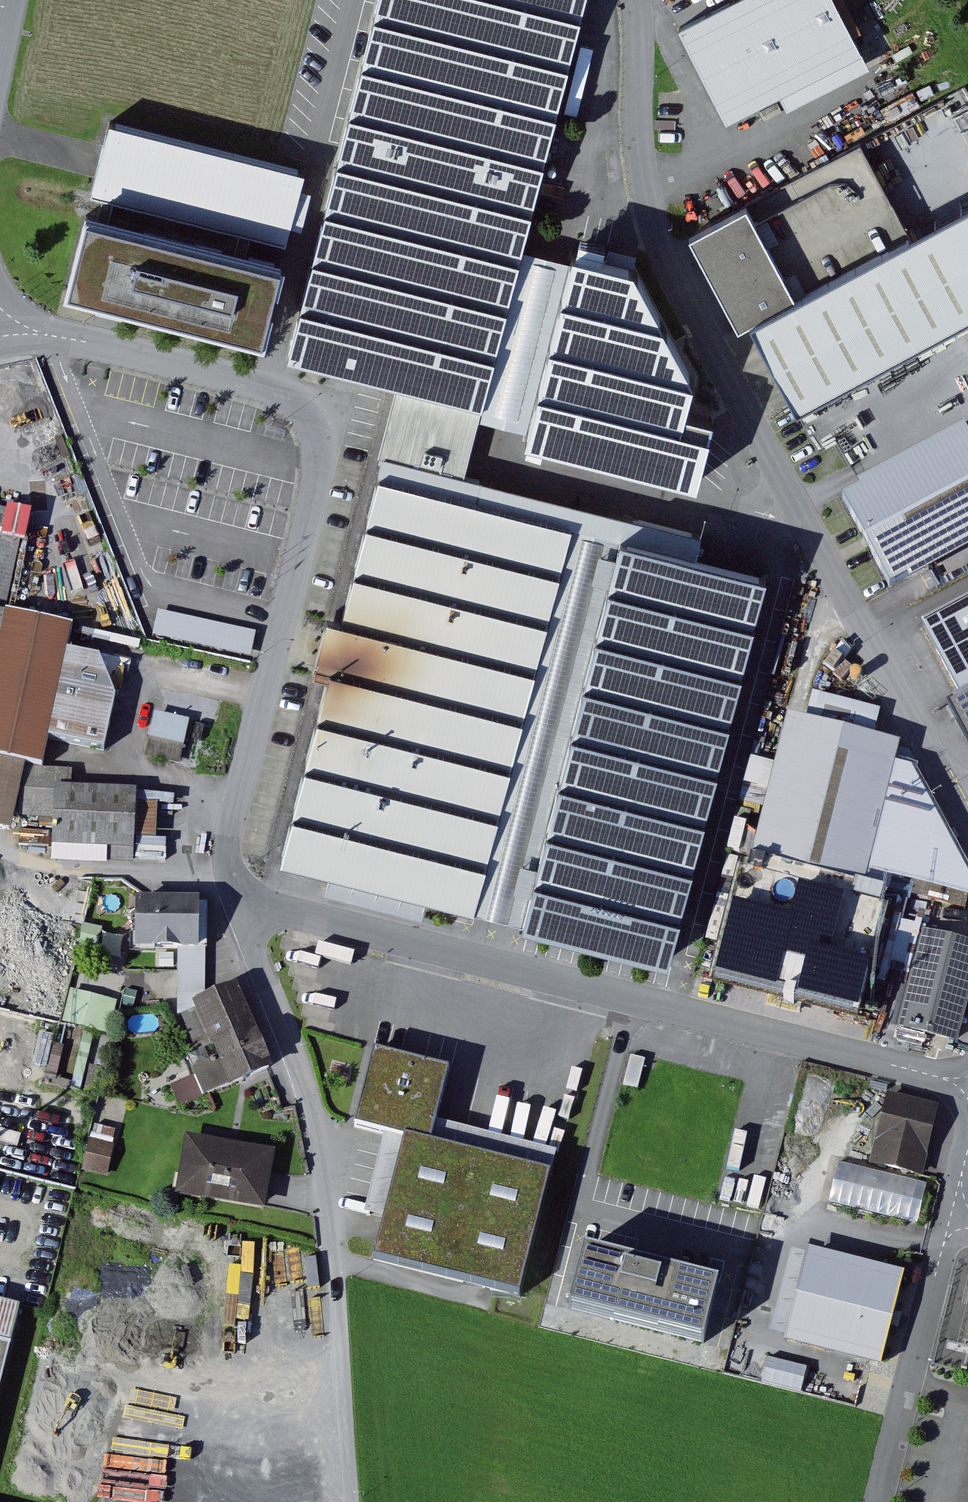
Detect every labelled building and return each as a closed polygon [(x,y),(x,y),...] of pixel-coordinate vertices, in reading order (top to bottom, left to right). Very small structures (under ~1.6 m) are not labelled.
[(778,574),(700,554),(706,531),(471,471),(590,0),(382,0),(291,359),(401,387),(282,862),(680,962),(778,574)] [(676,28),(728,125),(783,96),(791,112),(871,69),(835,0),(728,0),(676,28)] [(304,168),(107,122),(90,194),(287,240),(304,168)] [(685,235),(736,326),(747,320),(795,406),(967,311),(967,203),(912,233),(860,139),(685,235)] [(302,187),(293,222),(303,224),(311,189),(302,187)] [(272,261),(75,213),(56,289),(253,337),(272,261)] [(568,241),(525,441),(702,480),(718,408),(691,402),(696,381),(642,257),(568,241)] [(850,499),(902,591),(967,553),(967,432),(850,499)] [(52,764),(60,734),(116,747),(128,693),(111,655),(80,648),(85,625),(70,622),(76,594),(23,581),(38,515),(0,506),(0,752),(52,764)] [(928,629),(966,699),(954,706),(967,731),(967,607),(928,629)] [(158,612),(154,637),(253,652),(257,626),(158,612)] [(897,787),(907,747),(883,741),(890,714),(824,699),(818,722),(791,715),(757,860),(874,888),(897,787)] [(163,711),(153,756),(188,764),(198,719),(163,711)] [(743,798),(768,801),(774,760),(749,757),(743,798)] [(162,861),(165,789),(78,785),(79,769),(30,766),(28,816),(59,817),(57,857),(162,861)] [(931,795),(897,787),(874,888),(967,910),(967,867),(931,795)] [(859,1023),(886,911),(740,876),(712,988),(859,1023)] [(724,927),(731,882),(721,881),(714,926),(724,927)] [(200,947),(201,898),(137,897),(137,947),(200,947)] [(967,1001),(967,945),(926,935),(904,1022),(959,1036),(967,1001)] [(273,1072),(237,986),(194,1004),(217,1058),(185,1071),(198,1104),(273,1072)] [(124,999),(78,988),(70,1021),(116,1032),(124,999)] [(42,1064),(54,1066),(51,1076),(70,1081),(83,1026),(64,1022),(61,1037),(49,1034),(42,1064)] [(446,1071),(375,1053),(354,1129),(402,1140),(371,1260),(518,1298),(556,1150),(435,1118),(446,1071)] [(50,1079),(21,1072),(18,1087),(47,1094),(50,1079)] [(940,1105),(893,1094),(876,1163),(923,1175),(940,1105)] [(102,1099),(82,1167),(107,1174),(127,1106),(102,1099)] [(276,1206),(287,1145),(199,1129),(189,1191),(276,1206)] [(841,1159),(830,1200),(919,1222),(929,1182),(841,1159)] [(878,1369),(901,1273),(793,1244),(768,1342),(878,1369)] [(718,1282),(582,1246),(567,1309),(702,1344),(718,1282)] [(967,1264),(947,1350),(967,1355),(967,1264)] [(31,1306),(0,1298),(0,1436),(31,1306)]
